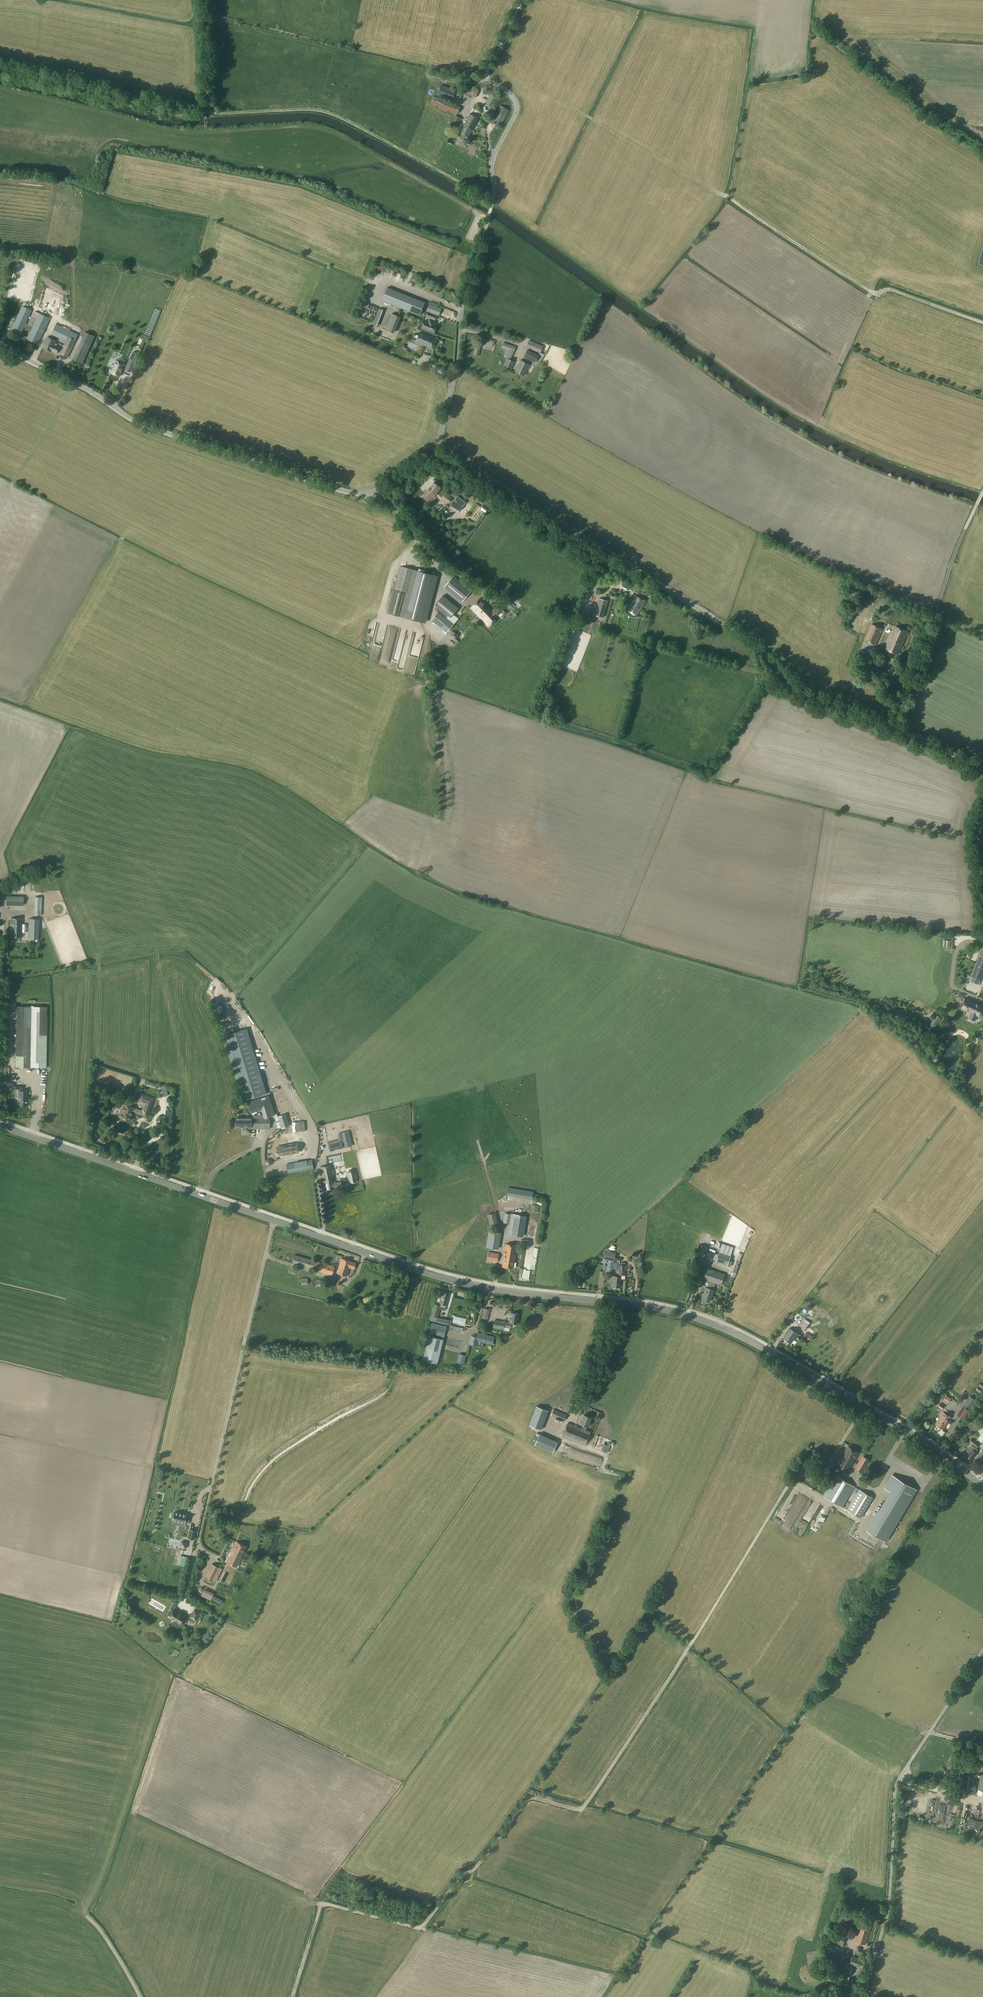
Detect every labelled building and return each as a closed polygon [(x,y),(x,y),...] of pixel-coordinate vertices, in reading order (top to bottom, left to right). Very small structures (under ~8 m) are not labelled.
[(459,101),(461,95),(455,92),(456,90),(441,85),(438,94),(452,100),(453,99),(459,101)] [(479,89),(467,85),(463,93),(476,98),(479,89)] [(497,96),(492,93),(486,104),(491,107),(497,96)] [(434,96),(431,103),(457,114),(460,107),(434,96)] [(467,110),(470,99),(463,97),(460,109),(467,110)] [(477,115),(479,114),(481,117),(485,114),(477,103),(471,107),(477,115)] [(502,123),(509,110),(500,105),(498,110),(495,115),(493,119),(491,123),(494,124),(496,120),(502,123)] [(470,114),(464,123),(468,125),(468,127),(470,127),(469,129),(472,131),(479,119),(470,114)] [(455,116),(451,123),(456,126),(461,119),(455,116)] [(468,125),(464,123),(459,132),(468,137),(472,131),(469,129),(470,127),(468,127),(468,125)] [(470,145),(466,144),(464,149),(476,154),(479,146),(471,143),(470,145)] [(419,316),(424,302),(387,287),(382,301),(419,316)] [(438,316),(441,309),(429,304),(426,312),(427,312),(437,316),(438,316)] [(26,323),(32,310),(23,306),(11,332),(20,336),(24,327),(31,330),(27,339),(38,344),(50,318),(38,313),(32,326),(26,323)] [(383,310),(379,308),(372,324),(377,326),(383,310)] [(435,320),(437,316),(427,312),(425,316),(435,320)] [(391,313),(385,330),(393,333),(400,317),(391,313)] [(435,324),(436,322),(429,319),(428,321),(424,320),(421,328),(434,333),(437,325),(435,324)] [(410,339),(414,323),(401,320),(397,335),(410,339)] [(60,332),(63,327),(56,324),(51,334),(58,337),(60,332)] [(60,332),(69,336),(71,331),(63,327),(60,332)] [(69,336),(60,332),(58,337),(66,342),(60,354),(68,358),(78,335),(71,331),(69,336)] [(82,364),(91,345),(95,336),(85,332),(81,341),(82,341),(74,360),(82,364)] [(434,338),(419,332),(416,342),(431,348),(434,338)] [(478,336),(474,352),(479,354),(483,337),(478,336)] [(50,346),(53,339),(47,337),(43,347),(49,351),(51,346),(50,346)] [(57,354),(60,347),(55,344),(57,341),(53,339),(50,346),(51,346),(49,351),(52,352),(52,351),(57,354)] [(544,355),(544,356),(545,357),(549,348),(529,340),(526,347),(540,353),(540,352),(544,355)] [(504,357),(507,358),(507,359),(510,360),(514,351),(515,347),(503,342),(502,347),(508,349),(504,357)] [(535,363),(536,360),(538,355),(527,349),(523,357),(535,363)] [(131,372),(140,353),(134,351),(127,366),(126,365),(126,364),(116,360),(110,372),(120,376),(124,368),(126,369),(125,369),(131,372)] [(538,355),(536,360),(540,363),(544,356),(544,355),(540,352),(540,353),(538,355)] [(507,359),(507,358),(503,365),(511,369),(515,362),(510,360),(507,359)] [(524,376),(528,368),(529,369),(531,365),(520,360),(515,371),(524,376)] [(433,482),(430,488),(429,487),(429,488),(428,489),(422,494),(421,495),(422,495),(427,500),(435,494),(440,487),(434,483),(434,482),(433,482)] [(441,498),(448,503),(451,498),(445,494),(441,498)] [(481,503),(484,499),(479,495),(476,500),(481,503)] [(466,502),(457,496),(451,505),(458,510),(462,504),(464,506),(466,502)] [(477,511),(479,513),(483,508),(476,502),(475,504),(479,508),(477,511)] [(424,622),(436,575),(400,566),(394,590),(405,593),(400,616),(424,622)] [(444,587),(462,602),(471,590),(453,576),(444,587)] [(453,614),(458,608),(443,595),(435,605),(437,607),(435,609),(437,612),(438,611),(438,612),(431,620),(447,632),(458,618),(453,614)] [(635,595),(627,609),(637,615),(645,602),(635,595)] [(480,598),(471,608),(483,620),(488,614),(492,611),(491,610),(492,609),(480,598)] [(608,601),(599,598),(594,615),(603,617),(608,601)] [(508,612),(500,603),(492,610),(492,609),(491,610),(492,611),(488,614),(483,620),(489,627),(498,616),(497,616),(502,612),(504,615),(508,612)] [(379,630),(383,631),(387,617),(380,615),(379,620),(382,620),(382,624),(380,623),(379,630)] [(883,629),(871,624),(864,640),(876,645),(883,629)] [(907,632),(895,627),(885,649),(898,654),(907,632)] [(23,906),(23,897),(7,896),(6,906),(23,906)] [(22,937),(22,932),(26,932),(26,924),(22,924),(23,918),(10,918),(10,937),(22,937)] [(29,919),(28,939),(39,939),(39,919),(29,919)] [(970,981),(979,984),(980,980),(982,974),(982,950),(972,977),(970,981)] [(964,998),(962,1002),(964,1003),(962,1008),(971,1011),(975,1002),(973,1002),(974,1001),(966,997),(966,999),(964,998)] [(969,1018),(975,1020),(977,1015),(981,1016),(982,1011),(982,1006),(980,1004),(977,1003),(975,1002),(971,1011),(969,1018)] [(17,1006),(16,1067),(46,1067),(47,1007),(17,1006)] [(936,1015),(930,1025),(935,1029),(938,1025),(937,1025),(941,1018),(936,1015)] [(247,1028),(223,1035),(243,1100),(267,1093),(247,1028)] [(19,1091),(18,1105),(27,1105),(27,1091),(19,1091)] [(145,1105),(143,1110),(149,1113),(154,1099),(153,1099),(153,1098),(142,1095),(139,1103),(145,1105)] [(269,1096),(248,1102),(251,1112),(265,1108),(267,1117),(275,1114),(269,1096)] [(111,1103),(107,1113),(112,1114),(112,1113),(116,1115),(118,1110),(117,1109),(118,1105),(111,1103)] [(121,1117),(121,1118),(129,1120),(132,1112),(137,1114),(138,1110),(134,1109),(135,1108),(125,1104),(124,1108),(122,1108),(119,1116),(121,1117)] [(285,1114),(278,1116),(282,1128),(288,1126),(285,1114)] [(235,1122),(235,1125),(236,1125),(236,1127),(250,1127),(252,1127),(252,1119),(252,1117),(236,1117),(236,1122),(235,1122)] [(250,1127),(250,1129),(270,1129),(270,1119),(252,1119),(252,1127),(250,1127)] [(342,1132),(346,1147),(351,1146),(347,1131),(342,1132)] [(296,1146),(280,1149),(281,1156),(297,1153),(296,1146)] [(288,1173),(313,1169),(311,1160),(286,1164),(288,1173)] [(342,1185),(341,1181),(334,1182),(334,1180),(335,1180),(332,1165),(320,1167),(323,1182),(325,1182),(326,1190),(335,1188),(335,1187),(342,1185)] [(348,1175),(348,1176),(349,1178),(349,1179),(348,1179),(349,1179),(350,1182),(352,1183),(355,1183),(357,1180),(357,1177),(356,1176),(356,1174),(356,1173),(355,1171),(352,1169),(349,1170),(348,1172),(348,1175)] [(498,1198),(501,1204),(523,1193),(521,1188),(498,1198)] [(487,1215),(490,1226),(499,1224),(495,1212),(487,1215)] [(521,1236),(524,1216),(511,1213),(508,1234),(521,1236)] [(489,1231),(486,1247),(497,1249),(500,1233),(489,1231)] [(503,1266),(513,1268),(516,1245),(506,1243),(503,1266)] [(722,1243),(719,1252),(730,1255),(733,1247),(722,1243)] [(487,1260),(497,1262),(499,1253),(488,1251),(487,1260)] [(605,1252),(603,1259),(609,1260),(618,1261),(620,1262),(620,1258),(614,1257),(615,1254),(605,1252)] [(717,1257),(716,1260),(716,1262),(727,1265),(730,1255),(719,1252),(718,1255),(717,1257)] [(311,1269),(312,1269),(332,1275),(335,1267),(295,1255),(292,1264),(311,1269)] [(341,1258),(337,1273),(347,1276),(350,1268),(354,1269),(356,1263),(351,1262),(352,1261),(341,1258)] [(618,1269),(619,1269),(618,1276),(621,1276),(621,1274),(624,1275),(625,1270),(626,1270),(626,1265),(625,1265),(625,1263),(621,1262),(621,1265),(618,1264),(618,1269)] [(710,1302),(714,1289),(713,1289),(715,1283),(721,1285),(725,1274),(702,1266),(699,1278),(708,1281),(706,1287),(703,1296),(702,1296),(702,1298),(702,1299),(703,1299),(702,1301),(703,1302),(706,1303),(707,1303),(707,1301),(710,1302)] [(613,1276),(612,1286),(620,1287),(621,1276),(618,1276),(613,1276)] [(342,1293),(344,1289),(337,1286),(338,1280),(336,1279),(331,1277),(329,1284),(334,1286),(332,1290),(342,1293)] [(440,1298),(436,1298),(435,1304),(439,1305),(439,1303),(446,1305),(448,1298),(449,1294),(442,1292),(440,1298)] [(432,1316),(431,1320),(436,1322),(436,1321),(438,1317),(441,1305),(439,1305),(435,1304),(435,1303),(431,1316),(432,1316)] [(488,1319),(490,1309),(484,1308),(482,1318),(488,1319)] [(494,1320),(493,1328),(504,1329),(504,1327),(504,1330),(509,1331),(510,1328),(511,1323),(518,1324),(519,1314),(517,1313),(516,1312),(514,1312),(513,1313),(511,1312),(509,1322),(494,1320)] [(796,1321),(793,1327),(803,1333),(803,1332),(805,1334),(802,1338),(809,1342),(814,1334),(820,1337),(823,1332),(818,1329),(818,1328),(811,1323),(808,1329),(806,1328),(796,1321)] [(440,1337),(443,1325),(432,1322),(429,1334),(440,1337)] [(773,1341),(780,1330),(777,1328),(769,1338),(773,1341)] [(784,1338),(788,1340),(792,1343),(798,1333),(790,1328),(784,1338)] [(476,1337),(472,1336),(469,1344),(477,1346),(478,1342),(480,1342),(480,1341),(492,1344),(494,1337),(478,1333),(476,1337)] [(443,1339),(429,1335),(423,1360),(437,1363),(443,1339)] [(466,1355),(459,1353),(457,1362),(464,1364),(466,1355)] [(970,1396),(963,1406),(969,1410),(970,1410),(977,1400),(970,1396)] [(537,1406),(529,1424),(541,1429),(548,1410),(537,1406)] [(969,1410),(963,1406),(957,1415),(963,1419),(969,1410)] [(564,1420),(566,1415),(554,1410),(551,1415),(564,1420)] [(943,1412),(935,1423),(944,1429),(951,1417),(943,1412)] [(591,1417),(584,1414),(580,1423),(583,1425),(582,1428),(568,1422),(562,1436),(585,1445),(591,1432),(586,1430),(587,1426),(587,1427),(591,1417)] [(557,1441),(539,1433),(534,1444),(553,1452),(557,1441)] [(604,1447),(605,1440),(594,1437),(593,1444),(604,1447)] [(970,1441),(977,1447),(979,1444),(972,1439),(970,1441)] [(808,1446),(802,1454),(808,1458),(814,1450),(808,1446)] [(859,1453),(848,1446),(837,1464),(848,1471),(859,1453)] [(973,1448),(966,1456),(971,1460),(977,1452),(973,1448)] [(870,1459),(867,1457),(863,1456),(856,1468),(862,1472),(870,1459)] [(886,1542),(918,1490),(892,1474),(884,1487),(890,1491),(867,1530),(886,1542)] [(823,1495),(833,1501),(843,1507),(855,1486),(835,1475),(823,1495)] [(782,1517),(791,1500),(789,1499),(791,1496),(794,1497),(797,1492),(791,1489),(778,1514),(782,1517)] [(873,1497),(867,1494),(859,1489),(847,1510),(861,1518),(873,1497)] [(187,1514),(174,1511),(174,1512),(172,1512),(171,1516),(173,1517),(172,1519),(185,1522),(185,1521),(188,1522),(189,1519),(186,1518),(187,1514)] [(227,1561),(237,1566),(247,1546),(237,1541),(227,1561)] [(220,1567),(213,1563),(206,1576),(214,1579),(220,1567)] [(207,1599),(210,1592),(203,1589),(199,1596),(207,1599)] [(174,1609),(169,1617),(174,1620),(173,1622),(179,1625),(180,1623),(181,1624),(182,1622),(184,1624),(187,1619),(185,1618),(186,1616),(174,1609)] [(195,1609),(190,1617),(192,1618),(194,1616),(197,1618),(200,1612),(195,1609)] [(959,1791),(975,1794),(978,1772),(981,1773),(977,1794),(982,1795),(982,1762),(982,1768),(979,1767),(963,1764),(959,1791)] [(942,1770),(939,1783),(949,1785),(949,1783),(952,1772),(942,1770)] [(982,1821),(976,1820),(976,1819),(970,1818),(967,1830),(979,1833),(981,1828),(975,1826),(975,1825),(981,1827),(982,1821)] [(851,1913),(845,1912),(841,1926),(849,1929),(850,1925),(847,1924),(851,1913)] [(861,1924),(855,1941),(866,1944),(871,1928),(861,1924)] [(843,1945),(846,1939),(836,1935),(833,1941),(843,1945)] [(843,1955),(845,1949),(825,1942),(823,1948),(843,1955)] [(865,1961),(857,1957),(853,1956),(850,1965),(845,1963),(841,1973),(850,1976),(855,1965),(862,1968),(865,1961)]
